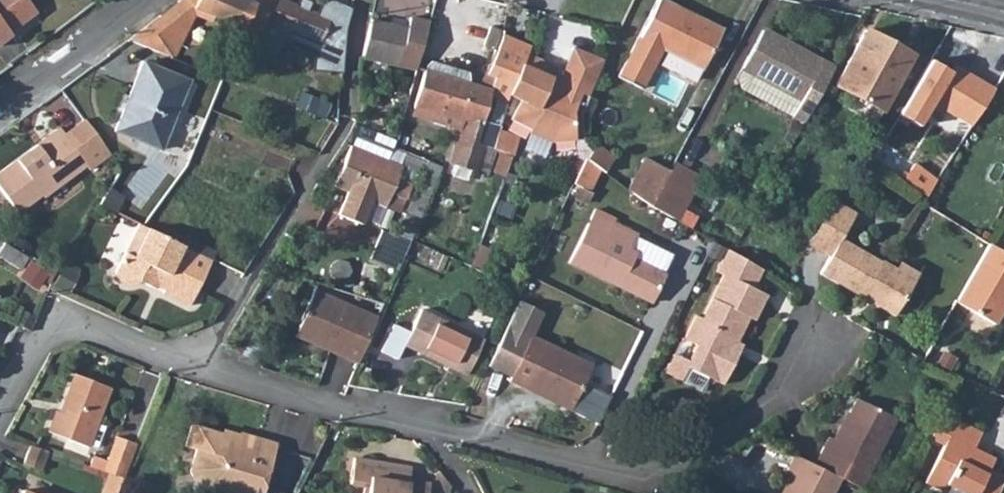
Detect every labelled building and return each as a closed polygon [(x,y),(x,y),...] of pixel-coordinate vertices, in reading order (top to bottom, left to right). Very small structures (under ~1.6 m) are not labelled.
[(10,32),(8,29),(35,8),(29,0),(0,0),(0,39),(10,32)] [(191,8),(232,25),(225,42),(247,52),(255,34),(272,0),(252,0),(251,2),(245,0),(176,0),(165,8),(139,27),(178,42),(191,8)] [(255,34),(260,36),(266,23),(281,29),(292,4),(284,0),(272,0),(255,34)] [(619,78),(641,90),(664,49),(703,70),(723,32),(664,0),(661,0),(619,78)] [(292,4),(281,29),(343,55),(345,29),(346,26),(292,4)] [(417,68),(429,21),(409,16),(407,26),(370,17),(370,19),(361,55),(417,68)] [(764,33),(743,70),(799,102),(790,119),(802,126),(804,122),(831,75),(818,69),(821,63),(764,33)] [(866,34),(837,88),(882,112),(912,57),(866,34)] [(529,46),(500,35),(487,74),(495,77),(490,92),(510,99),(511,96),(527,54),(529,46)] [(919,83),(917,96),(973,108),(984,56),(944,48),(936,87),(919,83)] [(527,54),(511,96),(521,102),(512,120),(531,130),(529,134),(552,145),(575,141),(583,140),(581,135),(580,127),(580,121),(582,116),(593,88),(604,62),(573,49),(558,83),(550,78),(553,72),(549,71),(543,62),(527,54)] [(139,59),(111,128),(157,147),(185,78),(139,59)] [(482,148),(472,144),(480,121),(490,92),(424,70),(413,105),(438,113),(435,121),(447,125),(450,126),(452,125),(455,122),(457,120),(460,121),(448,163),(474,171),(482,148)] [(799,102),(743,70),(737,82),(738,91),(790,119),(799,102)] [(0,173),(0,192),(17,214),(41,196),(43,198),(86,166),(89,170),(111,154),(92,131),(83,120),(63,135),(59,129),(0,173)] [(480,121),(472,144),(482,148),(491,150),(497,133),(499,127),(480,121)] [(497,133),(491,150),(511,158),(518,140),(497,133)] [(349,189),(340,211),(364,221),(373,199),(386,204),(402,166),(352,145),(336,183),(349,189)] [(591,153),(586,159),(601,170),(604,173),(615,160),(597,146),(591,153)] [(650,157),(631,190),(654,204),(663,189),(672,170),(650,157)] [(586,159),(575,184),(590,191),(601,170),(586,159)] [(929,196),(939,180),(916,164),(906,180),(929,196)] [(663,189),(689,203),(699,184),(672,170),(663,189)] [(663,189),(654,204),(678,219),(680,220),(689,203),(663,189)] [(835,201),(808,245),(831,257),(822,274),(863,297),(866,292),(873,296),(873,298),(874,304),(896,317),(913,285),(895,275),(898,269),(881,259),(880,261),(841,239),(856,214),(835,201)] [(367,229),(327,209),(317,228),(358,248),(367,229)] [(597,209),(570,260),(611,281),(613,277),(629,286),(631,289),(633,293),(650,302),(665,273),(634,256),(637,249),(630,245),(635,234),(611,222),(614,218),(597,209)] [(117,269),(117,275),(117,279),(119,283),(121,286),(124,288),(129,289),(133,289),(136,286),(140,282),(156,290),(164,273),(171,277),(163,293),(190,306),(212,260),(139,224),(117,269)] [(382,228),(378,241),(405,253),(410,240),(382,228)] [(957,304),(996,325),(1003,310),(1003,254),(988,246),(957,304)] [(0,254),(0,261),(20,272),(25,260),(3,247),(0,254)] [(759,269),(726,252),(715,273),(722,277),(701,321),(694,317),(683,342),(694,347),(684,368),(710,381),(720,386),(735,355),(729,353),(746,318),(752,320),(764,295),(750,288),(759,269)] [(898,269),(895,275),(913,285),(920,273),(901,263),(898,269)] [(359,366),(378,318),(314,293),(298,333),(319,342),(316,348),(359,366)] [(521,300),(490,365),(513,376),(512,380),(553,400),(556,393),(577,403),(595,364),(534,335),(545,311),(521,300)] [(421,312),(404,348),(467,378),(484,342),(421,312)] [(319,342),(298,333),(295,340),(316,348),(319,342)] [(694,347),(683,342),(666,376),(704,395),(710,381),(684,368),(694,347)] [(47,432),(87,448),(110,388),(75,375),(60,412),(56,411),(47,432)] [(577,403),(556,393),(553,400),(574,410),(577,403)] [(892,419),(854,400),(831,444),(823,440),(810,465),(836,479),(855,489),(892,419)] [(930,443),(941,450),(924,485),(938,492),(940,492),(942,488),(952,492),(971,492),(990,462),(973,452),(981,436),(944,416),(930,443)] [(185,449),(197,452),(189,477),(202,492),(260,492),(275,444),(241,434),(240,436),(224,431),(223,435),(192,426),(185,449)] [(118,438),(104,473),(108,474),(123,480),(137,445),(118,438)] [(28,447),(21,465),(38,471),(45,453),(28,447)] [(791,455),(783,470),(791,474),(781,492),(829,492),(836,479),(810,465),(791,455)] [(971,492),(998,492),(1002,486),(986,477),(993,464),(990,462),(971,492)] [(427,484),(407,481),(407,485),(384,482),(385,467),(353,463),(349,489),(363,491),(363,492),(426,492),(427,484)]
